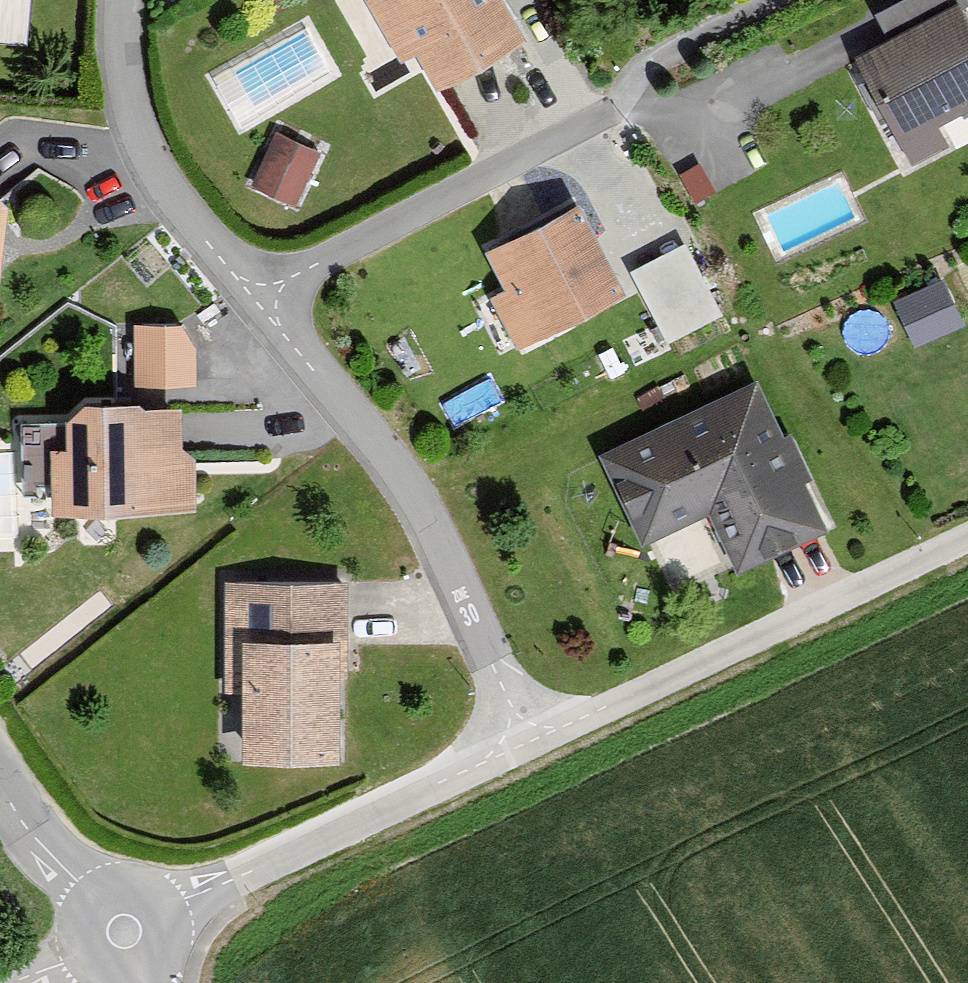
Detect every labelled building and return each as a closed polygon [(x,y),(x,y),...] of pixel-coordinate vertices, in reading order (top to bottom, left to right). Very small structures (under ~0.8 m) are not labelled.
[(25,39),(27,0),(0,0),(0,38),(25,39)] [(410,86),(513,26),(498,0),(359,0),(410,86)] [(847,49),(904,158),(945,136),(935,117),(967,100),(967,24),(955,0),(941,0),(847,49)] [(318,146),(270,128),(249,180),(297,199),(318,146)] [(574,188),(477,238),(503,288),(487,296),(513,345),(625,287),(574,188)] [(917,328),(967,311),(953,267),(902,284),(917,328)] [(191,322),(121,320),(119,388),(189,390),(191,322)] [(755,381),(603,454),(676,604),(828,530),(755,381)] [(188,403),(37,399),(35,502),(186,506),(188,403)] [(336,574),(223,574),(223,748),(336,748),(336,574)]
